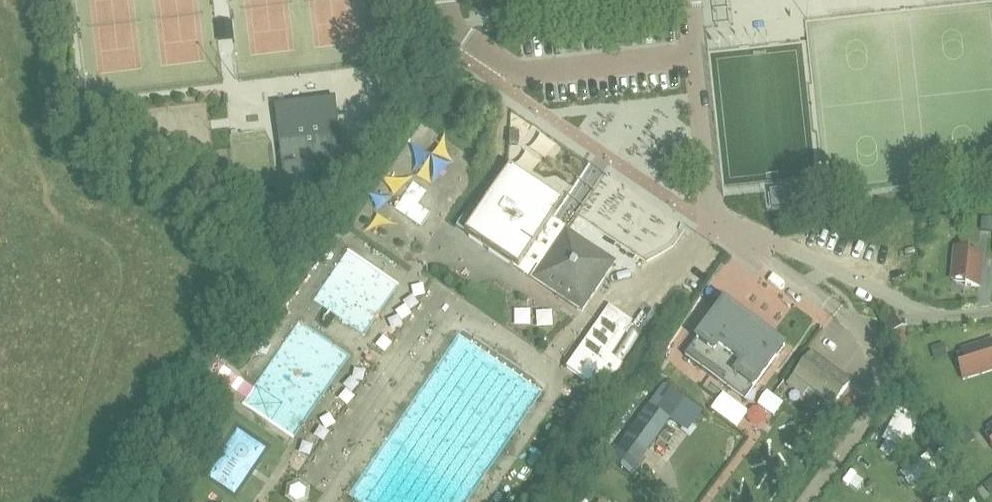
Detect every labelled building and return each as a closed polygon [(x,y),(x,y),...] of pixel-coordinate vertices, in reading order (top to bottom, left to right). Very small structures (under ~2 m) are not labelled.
[(314,197),(310,172),(344,168),(337,118),(277,126),(278,139),(286,201),(314,197)] [(518,131),(508,130),(508,140),(518,141),(518,131)] [(511,173),(468,237),(512,266),(522,264),(523,262),(524,263),(546,277),(548,274),(566,286),(565,289),(566,297),(569,299),(566,303),(581,313),(615,263),(566,230),(564,230),(558,239),(546,230),(562,206),(564,203),(562,202),(559,207),(541,195),(544,190),(510,167),(508,171),(511,173)] [(426,222),(434,210),(425,205),(435,190),(421,181),(404,207),(426,222)] [(234,191),(233,184),(217,185),(218,193),(234,191)] [(797,205),(797,201),(796,188),(771,191),(772,207),(797,205)] [(243,204),(269,201),(268,189),(242,192),(243,204)] [(954,248),(951,279),(965,280),(965,285),(979,286),(982,256),(968,254),(968,249),(954,248)] [(724,302),(684,355),(728,388),(736,377),(753,390),(784,348),(724,302)] [(601,394),(624,361),(612,353),(633,323),(609,306),(566,369),(601,394)] [(961,351),(966,365),(959,367),(963,380),(991,371),(991,342),(961,351)] [(807,359),(787,384),(804,397),(810,389),(833,406),(851,382),(812,352),(810,355),(808,353),(805,357),(807,359)] [(649,403),(609,460),(630,475),(671,418),(649,403)]
